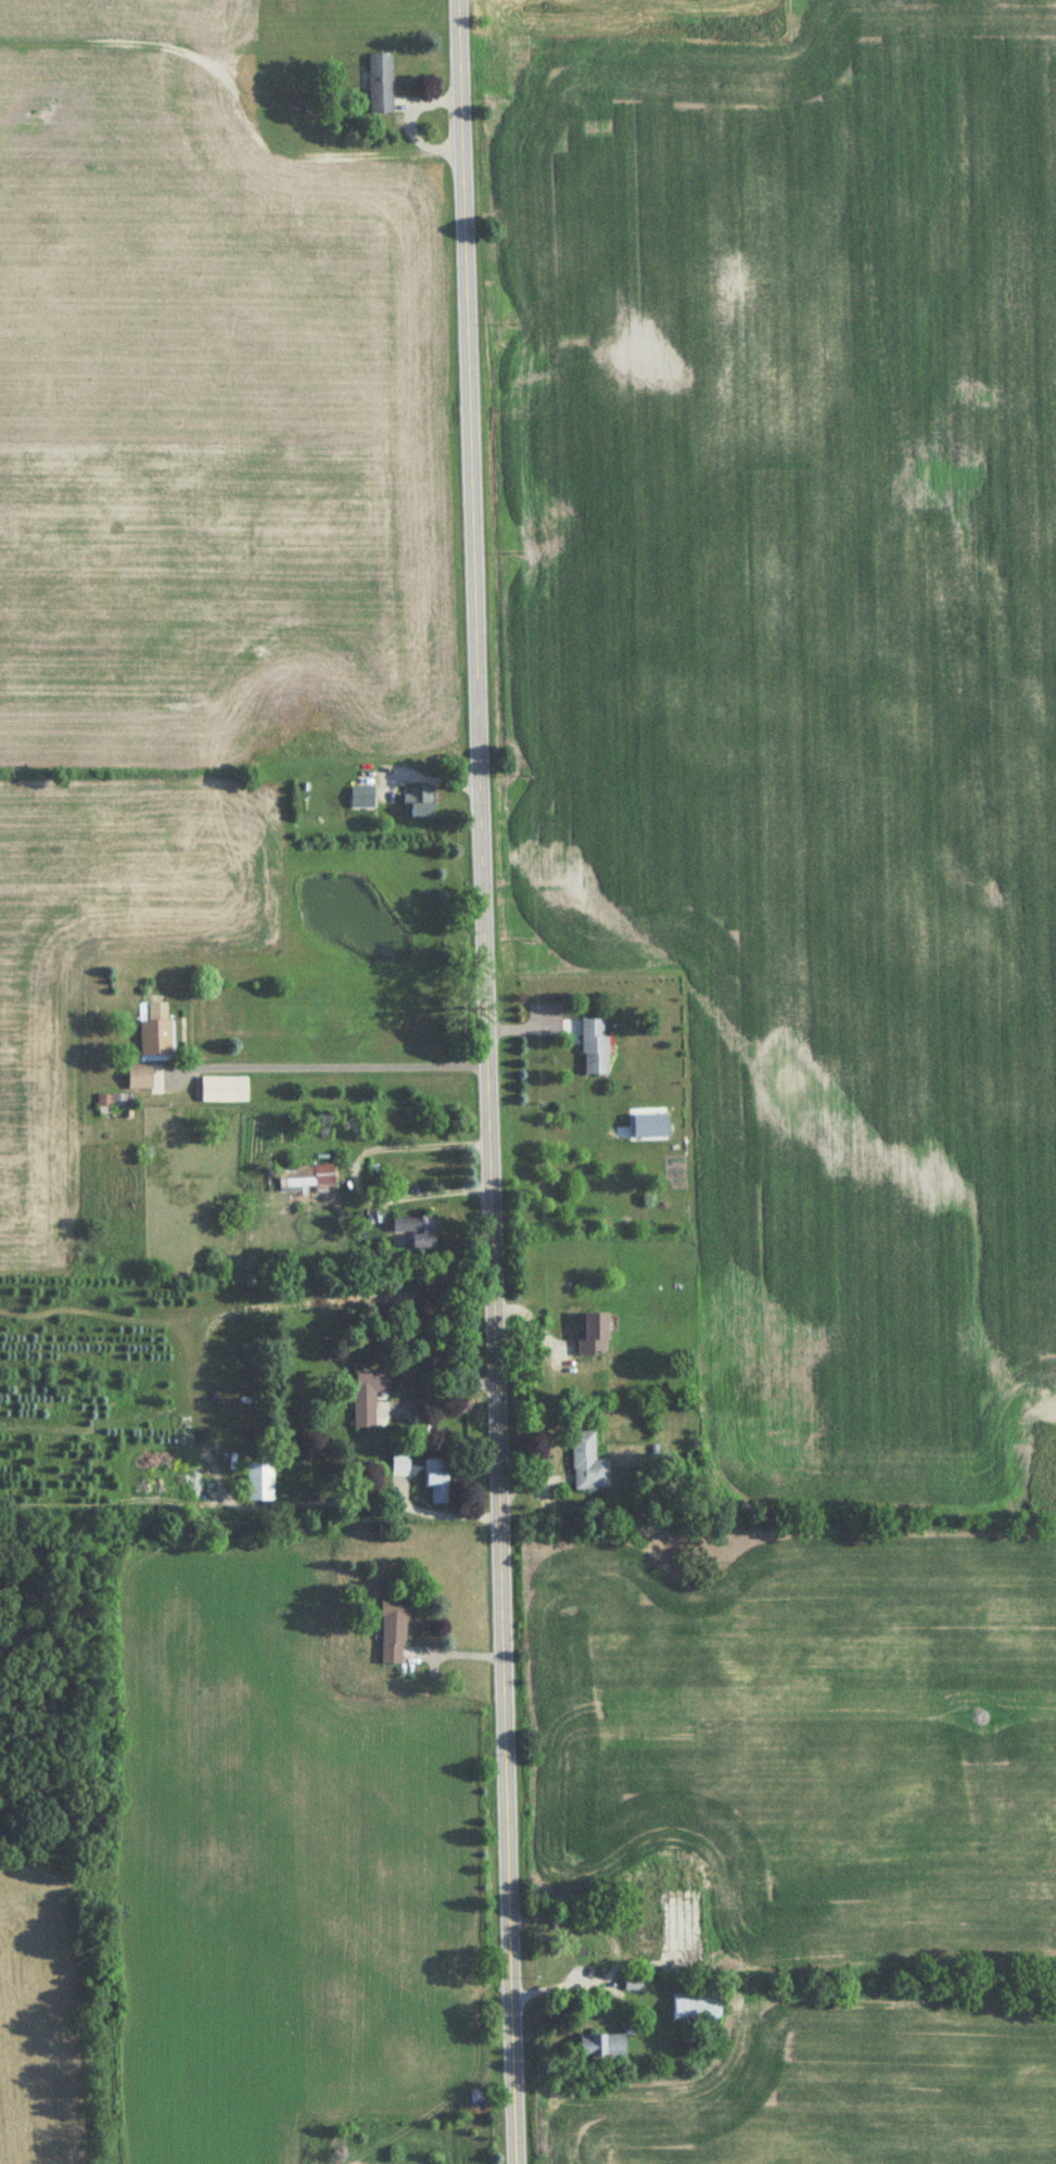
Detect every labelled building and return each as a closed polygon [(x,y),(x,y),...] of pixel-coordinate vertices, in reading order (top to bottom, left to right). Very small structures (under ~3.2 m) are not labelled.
[(393,55),(369,55),(370,115),(393,115),(393,55)] [(374,809),(374,787),(355,787),(355,809),(374,809)] [(432,819),(432,787),(411,787),(411,796),(405,796),(405,807),(411,807),(411,819),(432,819)] [(608,1020),(583,1020),(583,1078),(608,1078),(608,1020)] [(173,1022),(141,1022),(141,1057),(173,1057),(173,1022)] [(128,1091),(152,1091),(152,1066),(128,1066),(128,1091)] [(201,1104),(248,1104),(248,1079),(201,1079),(201,1104)] [(113,1098),(98,1098),(98,1108),(113,1108),(113,1098)] [(334,1188),(334,1167),(279,1167),(279,1189),(334,1188)] [(412,1250),(434,1250),(435,1218),(393,1218),(393,1232),(412,1232),(412,1250)] [(608,1356),(608,1314),(580,1314),(580,1356),(608,1356)] [(375,1393),(390,1393),(390,1371),(353,1371),(353,1429),(375,1429),(375,1393)] [(572,1434),(573,1491),(610,1490),(609,1462),(595,1462),(595,1433),(572,1434)] [(273,1502),(273,1464),(247,1464),(247,1502),(273,1502)] [(429,1468),(429,1500),(445,1500),(445,1468),(429,1468)] [(381,1604),(381,1667),(406,1667),(407,1604),(381,1604)] [(702,1896),(702,1860),(667,1860),(667,1896),(702,1896)] [(662,1904),(633,1904),(633,1954),(662,1954),(662,1904)] [(673,2026),(720,2026),(720,1997),(673,1997),(673,2026)] [(625,2059),(625,2037),(580,2037),(580,2059),(625,2059)]
